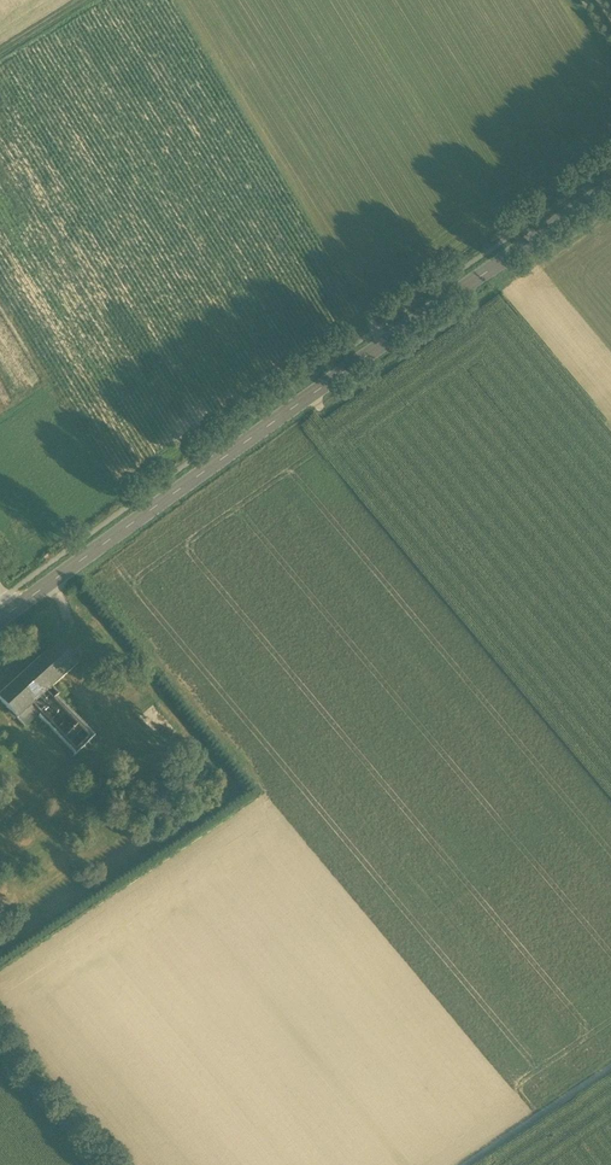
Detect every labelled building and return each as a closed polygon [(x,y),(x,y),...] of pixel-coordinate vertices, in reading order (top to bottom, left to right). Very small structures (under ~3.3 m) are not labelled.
[(26,726),(41,713),(55,700),(60,695),(54,688),(80,664),(60,641),(59,642),(0,696),(0,698),(26,726)] [(64,738),(76,751),(90,738),(55,700),(41,713),(58,731),(57,732),(63,739),(64,738)]
